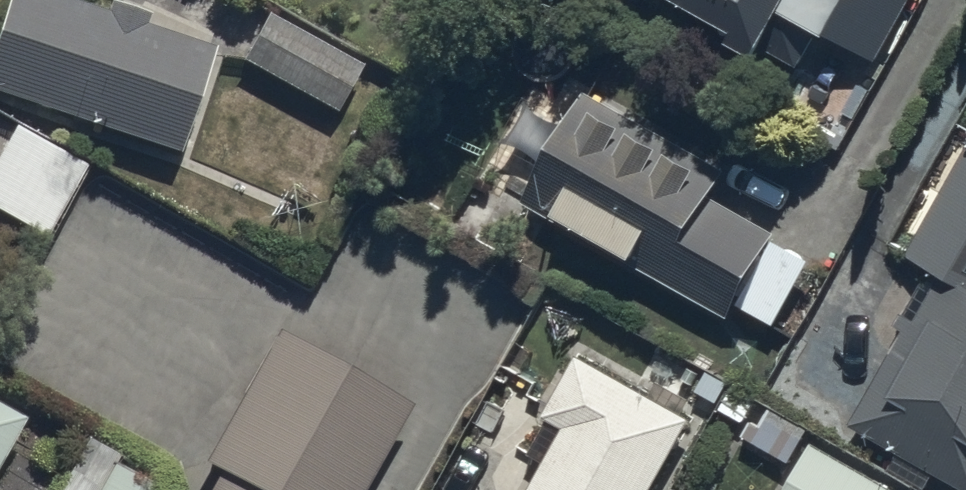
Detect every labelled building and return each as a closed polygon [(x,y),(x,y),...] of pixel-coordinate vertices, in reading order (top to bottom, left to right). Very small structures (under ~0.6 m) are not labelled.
[(59,0),(7,0),(0,23),(0,94),(181,152),(213,52),(147,30),(150,20),(110,7),(107,17),(59,0)] [(854,107),(915,0),(662,0),(854,107)] [(364,69),(267,17),(242,65),(338,116),(364,69)] [(796,210),(587,101),(533,202),(742,322),(796,210)] [(794,374),(959,489),(965,489),(965,169),(898,255),(866,241),(794,374)] [(271,325),(201,456),(214,464),(200,489),(356,489),(406,399),(271,325)] [(692,422),(581,357),(545,418),(551,422),(531,455),(515,445),(489,489),(654,489),(692,422)] [(23,425),(0,411),(0,469),(23,425)] [(86,439),(58,489),(158,489),(116,467),(121,458),(86,439)] [(811,446),(785,489),(890,489),(811,446)]
